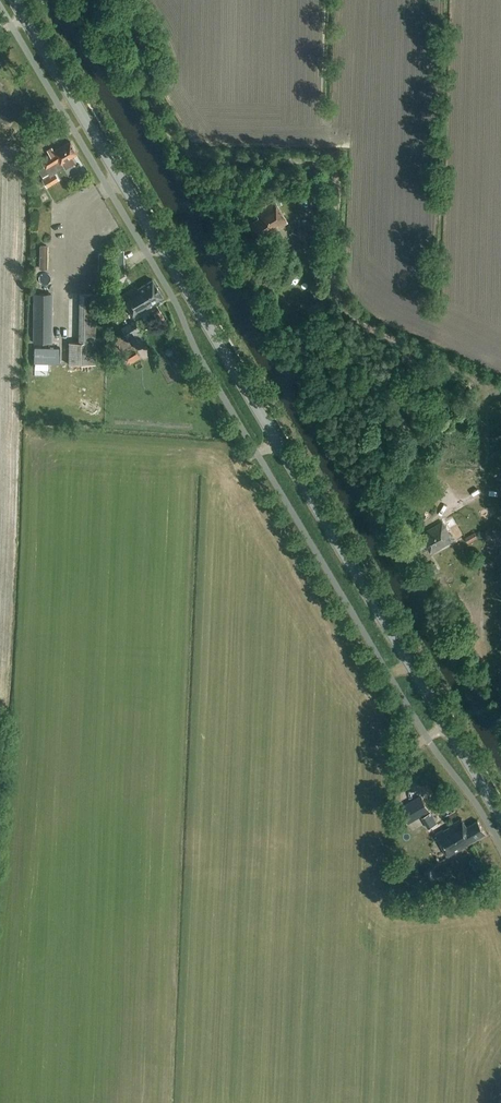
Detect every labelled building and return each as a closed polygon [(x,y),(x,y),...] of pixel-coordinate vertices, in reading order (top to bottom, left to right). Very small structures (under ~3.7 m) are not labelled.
[(70,142),(54,152),(51,148),(47,150),(50,155),(41,160),(50,175),(42,179),(47,187),(59,180),(54,173),(64,168),(61,163),(77,153),(70,142)] [(264,237),(287,222),(274,201),(255,212),(259,218),(249,224),(257,239),(263,235),(264,237)] [(163,297),(157,286),(153,279),(137,288),(137,286),(121,295),(134,317),(149,308),(148,306),(163,297)] [(50,294),(33,294),(33,343),(49,343),(50,294)] [(79,343),(69,343),(68,364),(94,364),(95,295),(79,294),(79,343)] [(120,329),(127,339),(128,338),(136,350),(145,345),(137,332),(139,331),(133,321),(120,329)] [(59,363),(60,348),(34,347),(34,362),(59,363)] [(422,548),(426,545),(431,553),(452,541),(449,535),(450,535),(442,522),(427,531),(428,533),(417,539),(422,548)] [(474,533),(465,538),(468,543),(477,538),(474,533)] [(439,571),(434,563),(425,569),(430,577),(439,571)] [(420,795),(407,803),(416,819),(430,811),(420,795)] [(434,811),(426,816),(432,826),(440,821),(434,811)] [(486,834),(480,827),(477,822),(467,829),(461,819),(435,834),(448,856),(486,834)] [(430,883),(438,879),(431,869),(424,873),(430,883)]
